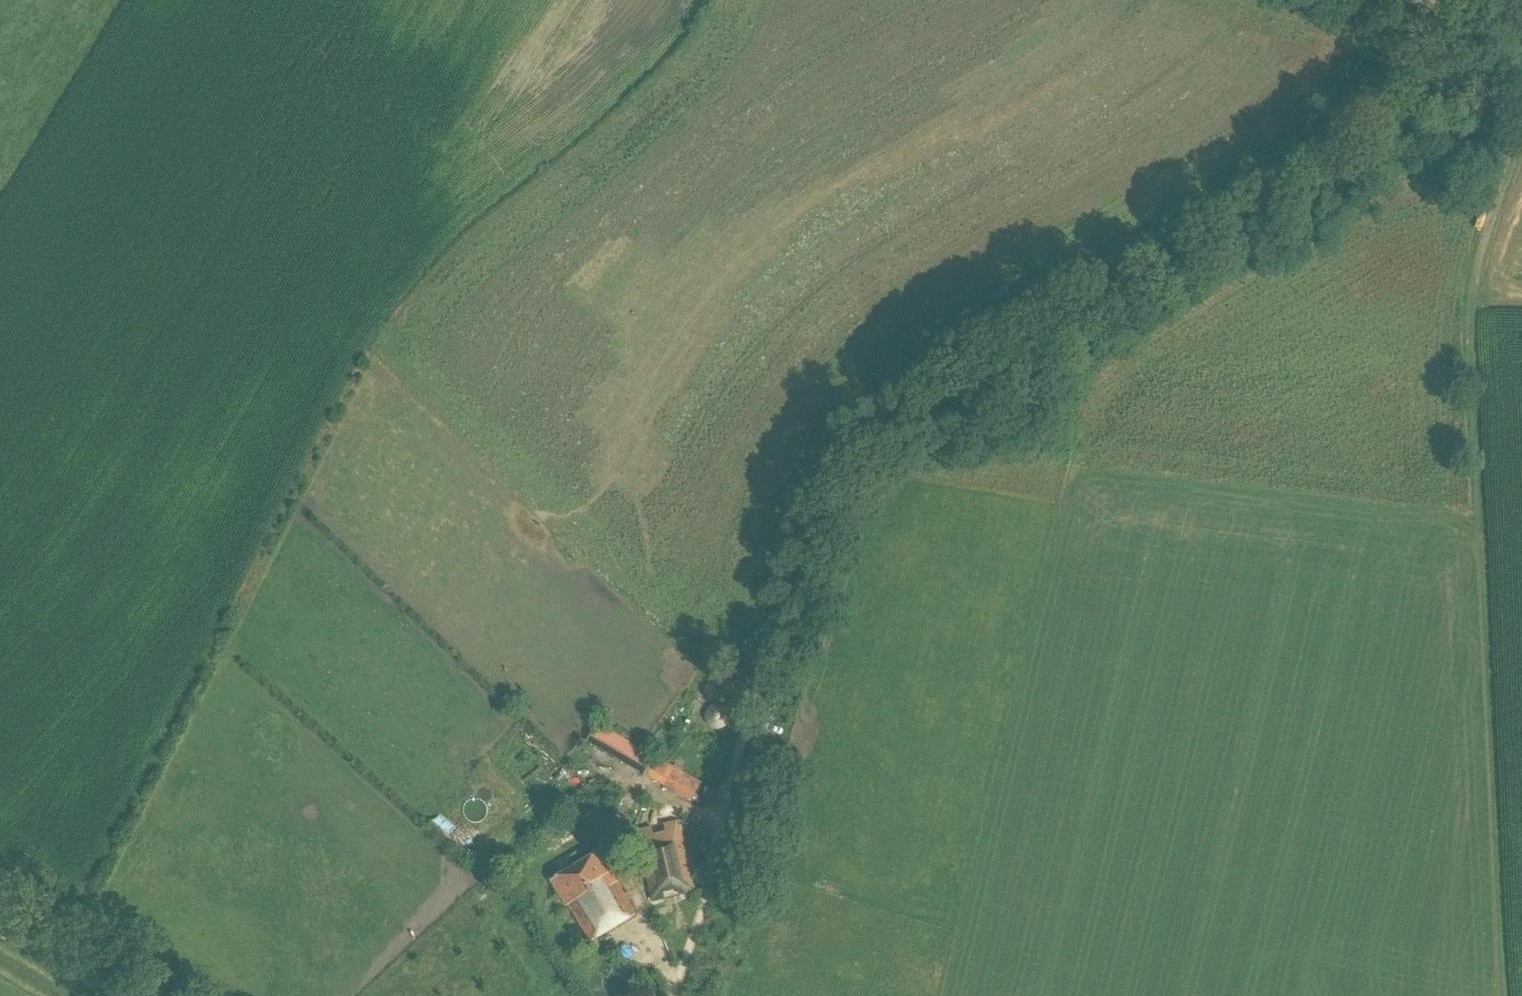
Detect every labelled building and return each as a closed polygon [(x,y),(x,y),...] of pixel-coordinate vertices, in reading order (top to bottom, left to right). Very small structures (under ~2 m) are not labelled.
[(675,770),(629,744),(630,741),(597,722),(586,742),(692,802),(702,784),(676,769),(675,770)] [(695,888),(679,822),(637,833),(638,839),(641,849),(653,899),(666,896),(665,890),(680,886),(682,892),(695,888)] [(637,913),(612,872),(615,870),(603,850),(552,881),(567,905),(568,904),(591,941),(637,913)]
